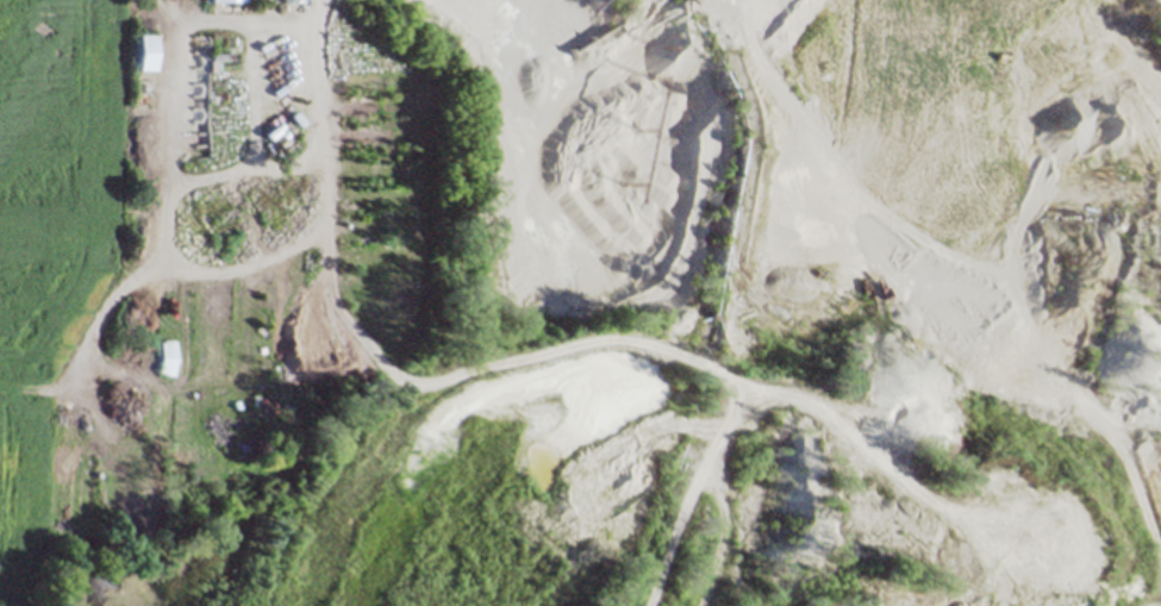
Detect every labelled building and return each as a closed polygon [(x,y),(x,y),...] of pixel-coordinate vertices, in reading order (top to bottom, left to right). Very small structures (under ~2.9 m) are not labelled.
[(155,35),(154,70),(137,69),(138,33),(155,35)]
